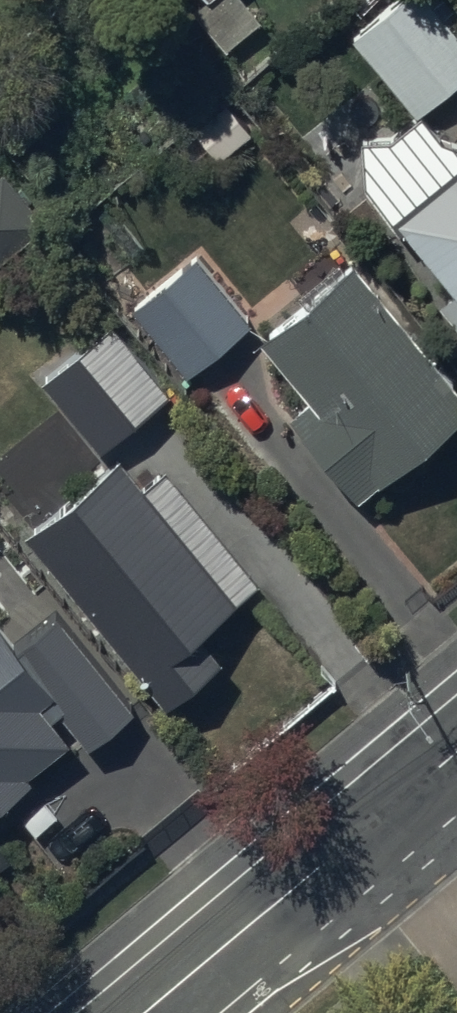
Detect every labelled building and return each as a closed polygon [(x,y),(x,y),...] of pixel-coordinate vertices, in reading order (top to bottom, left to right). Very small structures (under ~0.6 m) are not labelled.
[(193,7),(225,45),(259,17),(245,0),(201,0),(193,7)] [(352,35),(414,107),(456,70),(456,35),(427,0),(392,0),(352,35)] [(418,111),(387,136),(360,136),(362,182),(397,229),(402,225),(450,289),(435,300),(456,328),(456,141),(438,136),(418,111)] [(45,219),(1,164),(0,165),(0,254),(45,219)] [(256,332),(308,394),(288,411),(356,494),(456,411),(456,379),(353,253),(256,332)] [(198,258),(131,309),(182,375),(249,324),(198,258)] [(115,322),(47,379),(103,445),(171,389),(115,322)] [(121,454),(27,530),(167,701),(221,657),(200,631),(260,583),(173,475),(152,492),(121,454)] [(29,776),(22,767),(65,735),(35,696),(49,686),(0,622),(0,798),(29,776)]
